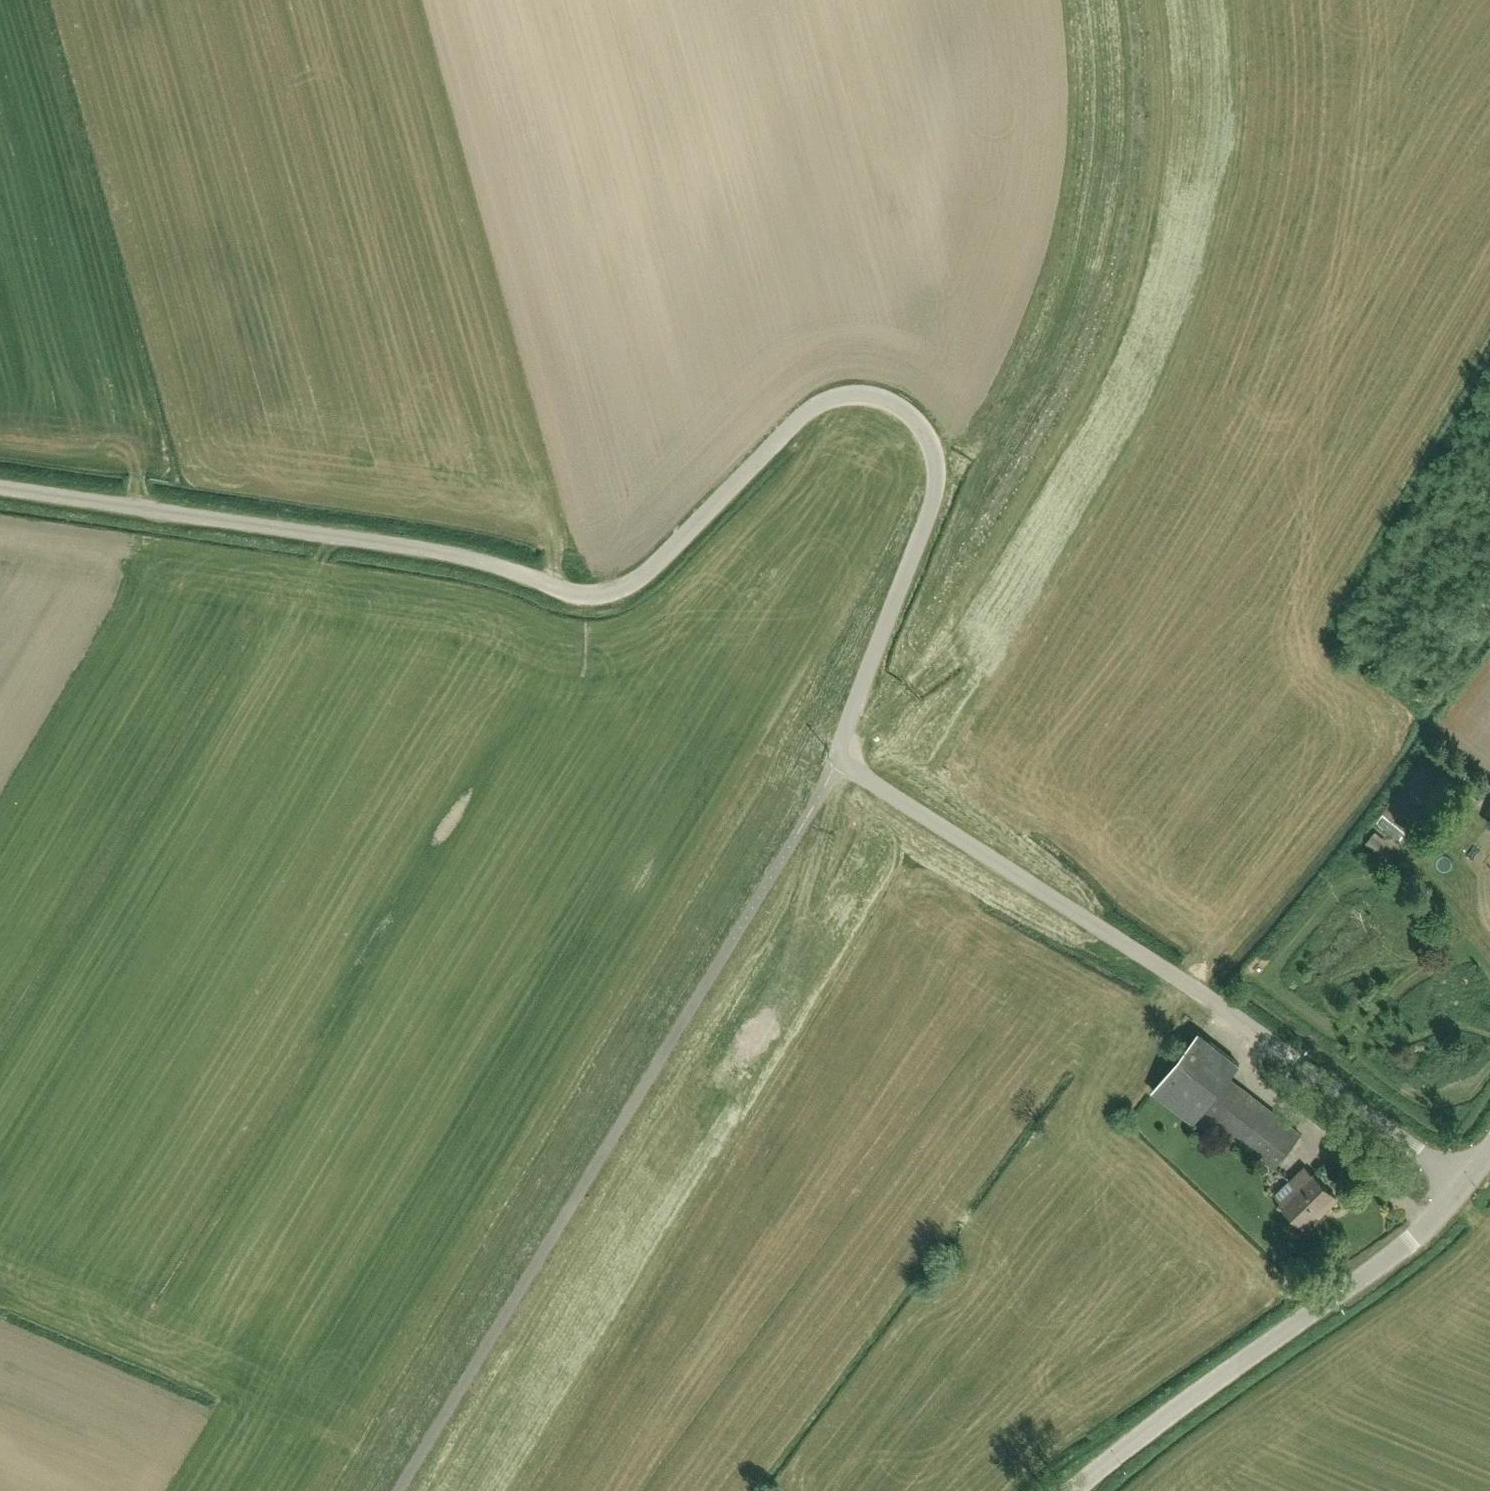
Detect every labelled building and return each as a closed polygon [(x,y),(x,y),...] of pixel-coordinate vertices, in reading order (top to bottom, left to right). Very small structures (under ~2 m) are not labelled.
[(1374,846),(1382,835),(1370,825),(1362,836),(1374,846)] [(1303,1133),(1231,1077),(1241,1064),(1199,1031),(1152,1092),(1195,1124),(1203,1113),(1275,1169),(1303,1133)] [(1315,1176),(1314,1177),(1305,1168),(1276,1195),(1305,1225),(1322,1208),(1324,1211),(1337,1199),(1315,1176)]
